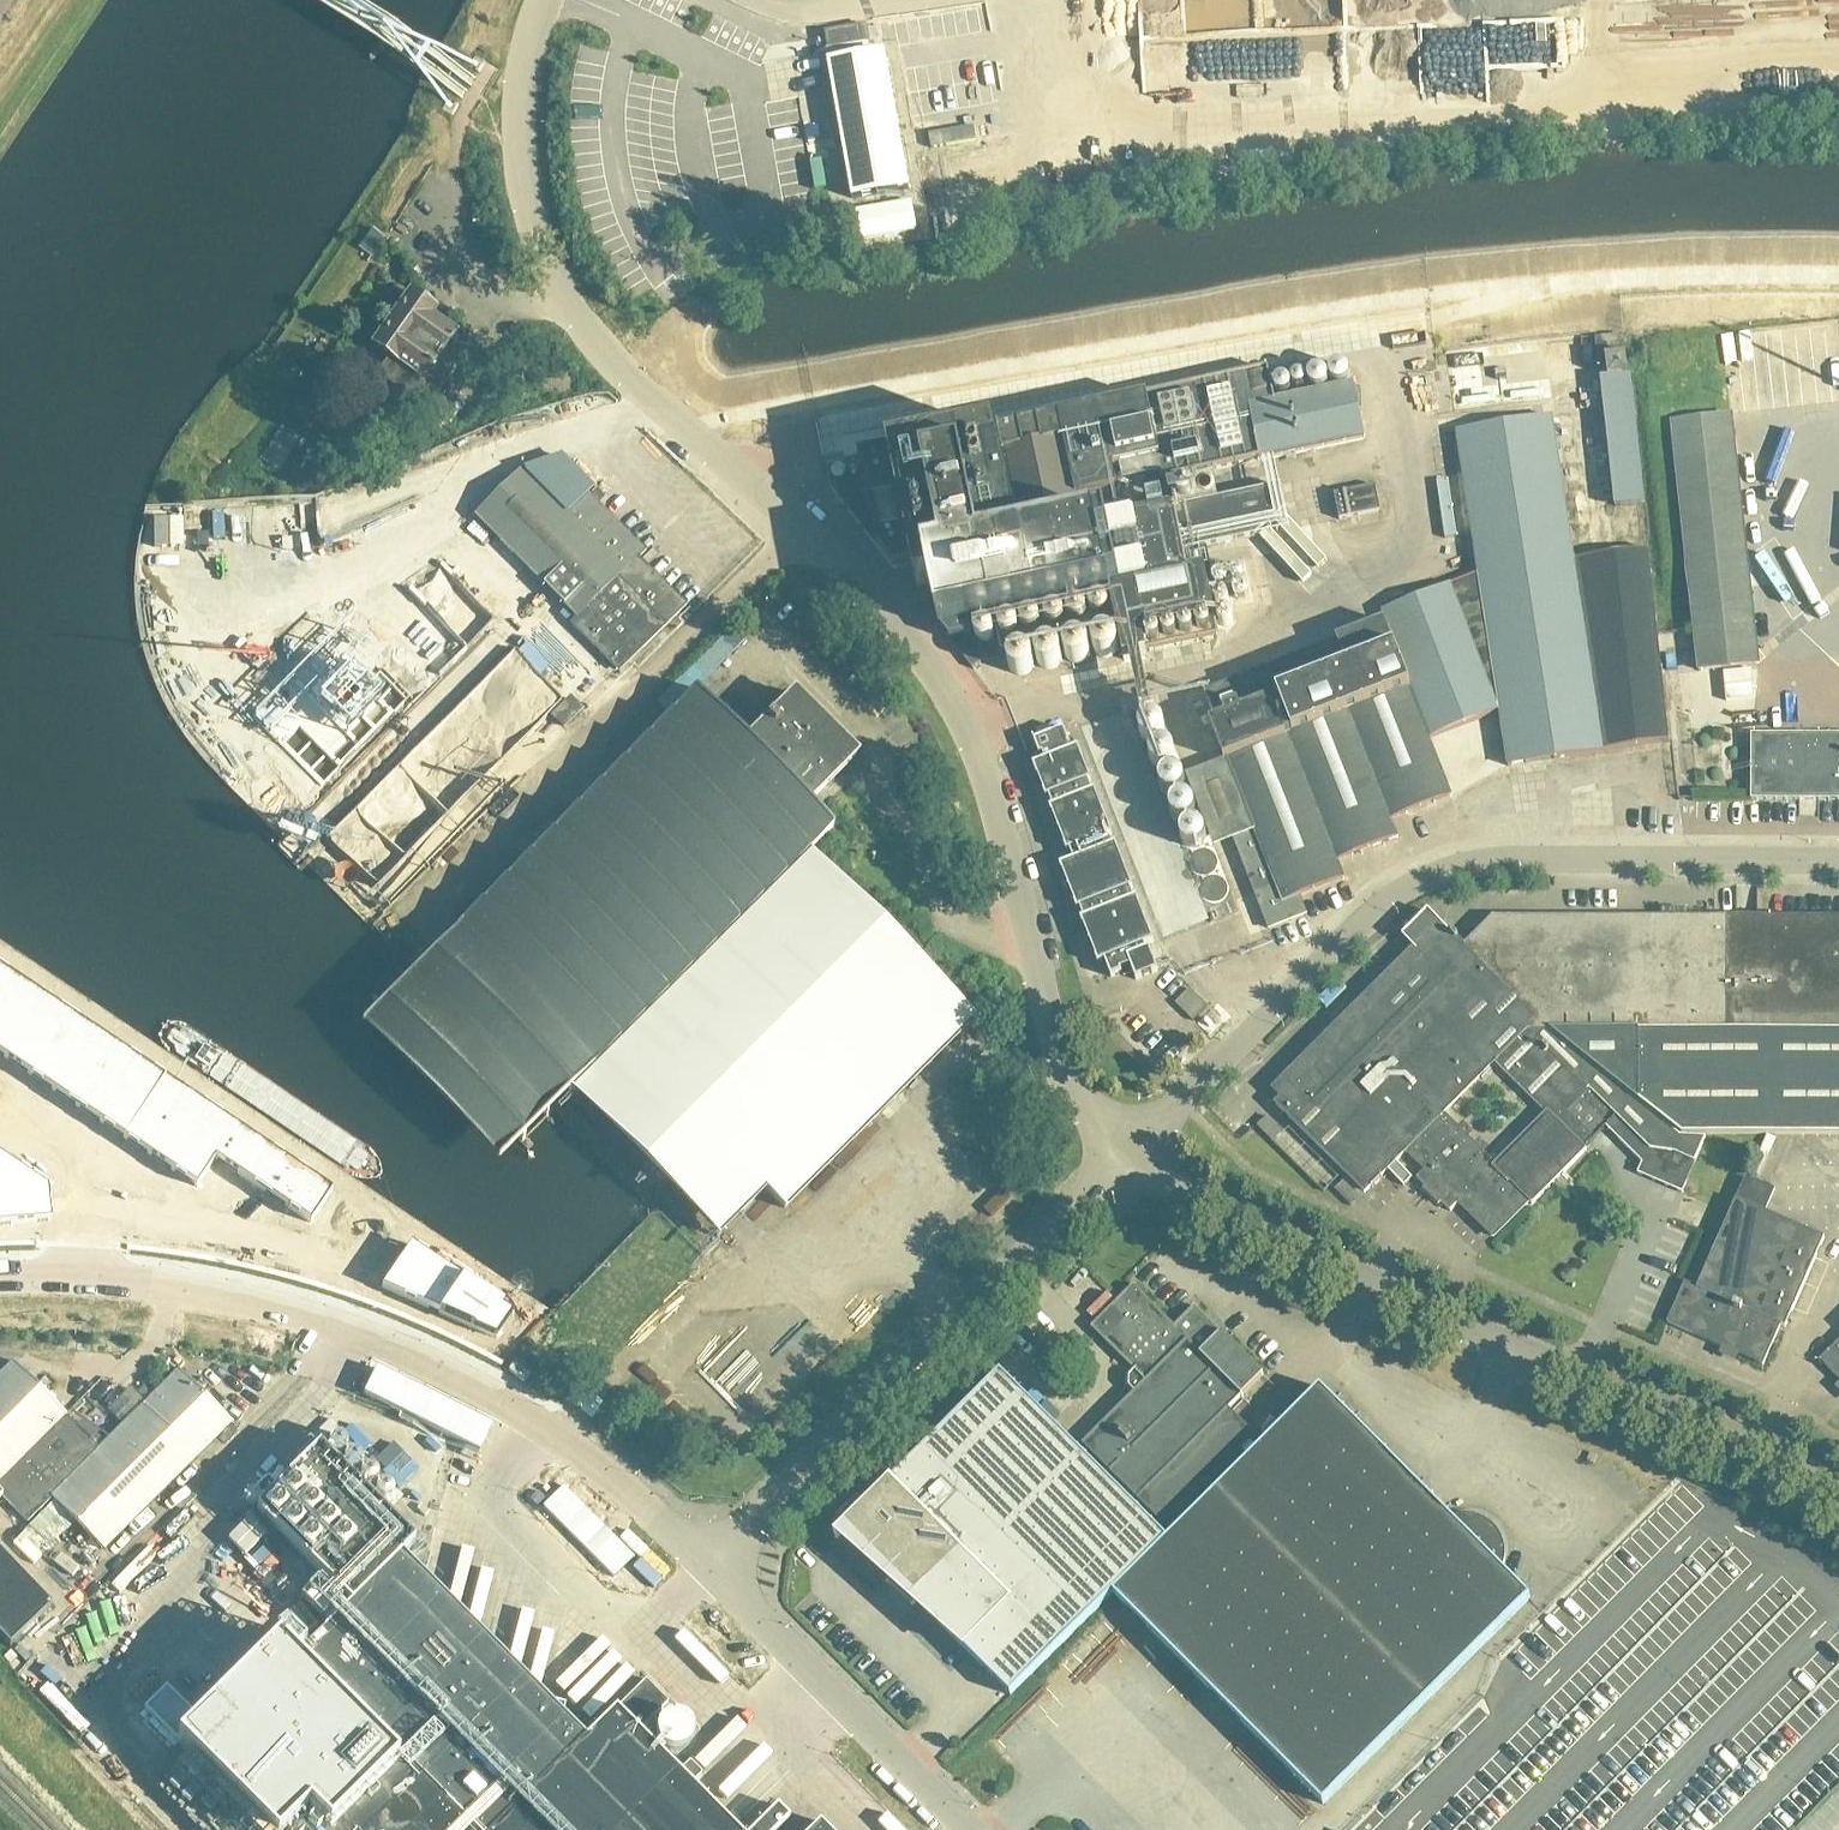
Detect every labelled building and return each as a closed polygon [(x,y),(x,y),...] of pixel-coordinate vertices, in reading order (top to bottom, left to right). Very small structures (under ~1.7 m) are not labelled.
[(935,114),(1368,103),(1366,51),(1838,39),(1838,0),(932,0),(935,114)] [(858,248),(902,242),(897,205),(853,211),(858,248)] [(373,256),(386,238),(378,232),(373,228),(360,246),(361,247),(373,256)] [(425,411),(475,340),(456,327),(452,333),(441,325),(445,319),(410,294),(373,347),(375,348),(369,356),(384,367),(376,377),(425,411)] [(1641,473),(1630,373),(1628,373),(1625,353),(1626,353),(1623,334),(1595,338),(1598,357),(1606,357),(1608,375),(1600,376),(1615,505),(1644,502),(1641,473)] [(300,344),(291,358),(306,368),(315,353),(300,344)] [(1219,636),(1206,574),(1205,570),(1212,569),(1207,546),(1290,529),(1281,486),(1178,508),(1021,541),(1017,524),(1080,511),(1081,517),(1104,512),(1100,494),(1117,490),(1113,469),(1159,459),(1163,481),(1261,459),(1261,460),(1366,437),(1355,385),(1314,394),(1312,387),(1274,396),(1268,369),(1147,395),(1147,396),(1097,407),(1097,408),(998,429),(998,428),(826,464),(831,488),(894,569),(914,565),(918,586),(931,583),(941,627),(972,667),(987,656),(971,635),(968,621),(994,616),(1001,651),(1117,627),(1124,659),(1147,654),(1146,651),(1219,636)] [(1748,573),(1742,514),(1731,414),(1672,421),(1699,668),(1700,667),(1702,679),(1685,681),(1688,712),(1729,707),(1726,676),(1722,677),(1720,665),(1758,661),(1748,573)] [(1451,795),(1422,720),(1424,720),(1431,736),(1499,709),(1508,765),(1670,740),(1649,548),(1574,559),(1552,416),(1457,431),(1478,573),(1383,610),(1419,704),(1417,705),(1384,621),(1313,648),(1316,655),(1312,656),(1310,650),(1206,690),(1218,721),(1211,724),(1225,759),(1226,758),(1254,830),(1234,837),(1269,927),(1307,912),(1300,894),(1344,877),(1337,859),(1362,849),(1397,836),(1391,819),(1451,795)] [(260,458),(278,471),(294,450),(276,437),(260,458)] [(646,550),(588,492),(567,513),(522,468),(475,515),(577,617),(572,622),(618,668),(642,644),(644,646),(686,604),(639,557),(646,550)] [(1380,510),(1375,484),(1334,493),(1339,518),(1380,510)] [(291,538),(287,538),(287,539),(281,539),(282,549),(292,548),(291,538)] [(712,674),(726,655),(711,645),(698,663),(712,674)] [(401,687),(365,652),(332,685),(368,720),(401,687)] [(413,730),(476,670),(464,657),(400,717),(413,730)] [(975,1016),(809,851),(833,828),(805,800),(824,781),(826,784),(855,755),(793,693),(791,695),(784,689),(758,715),(765,721),(745,740),(694,689),(690,693),(677,679),(655,700),(669,714),(455,928),(575,1047),(741,1212),(764,1188),(784,1207),(975,1016)] [(291,721),(312,700),(296,684),(275,705),(291,721)] [(563,726),(581,708),(569,696),(551,714),(563,726)] [(1134,888),(1116,843),(1113,845),(1110,836),(1113,834),(1095,790),(1092,791),(1089,782),(1092,781),(1079,747),(1070,750),(1068,744),(1070,743),(1064,729),(1034,740),(1040,755),(1043,754),(1045,760),(1033,765),(1046,799),(1050,797),(1053,806),(1050,808),(1067,852),(1070,851),(1074,860),(1060,865),(1078,910),(1081,909),(1084,918),(1081,919),(1099,963),(1105,961),(1111,977),(1122,972),(1122,970),(1131,966),(1136,980),(1158,971),(1149,947),(1146,949),(1145,945),(1155,941),(1137,897),(1134,898),(1131,889),(1134,888)] [(1751,733),(1751,799),(1756,799),(1838,799),(1838,733),(1751,733)] [(1181,824),(1186,863),(1209,861),(1207,838),(1197,839),(1195,822),(1181,824)] [(1329,885),(1302,895),(1309,913),(1336,903),(1329,885)] [(1723,1014),(1723,919),(1686,919),(1686,915),(1663,915),(1663,919),(1621,919),(1494,919),(1470,944),(1541,1013),(1536,1018),(1638,1100),(1638,1031),(1660,1031),(1661,1016),(1723,1014)] [(1814,1014),(1814,919),(1723,919),(1723,1014),(1814,1014)] [(1814,919),(1814,1014),(1838,1014),(1838,919),(1814,919)] [(1640,1171),(1682,1189),(1699,1150),(1680,1133),(1638,1100),(1536,1018),(1541,1013),(1470,944),(1466,948),(1457,939),(1459,937),(1454,933),(1452,935),(1449,931),(1281,1099),(1277,1103),(1268,1093),(1267,1095),(1364,1192),(1371,1185),(1373,1186),(1382,1177),(1381,1176),(1407,1150),(1426,1168),(1417,1177),(1426,1186),(1427,1184),(1443,1200),(1442,1202),(1450,1210),(1459,1202),(1493,1236),(1529,1200),(1532,1204),(1587,1149),(1583,1146),(1592,1137),(1591,1135),(1604,1121),(1644,1161),(1640,1171)] [(197,1186),(215,1159),(310,1222),(332,1190),(0,967),(0,1054),(197,1186)] [(1814,1014),(1723,1014),(1661,1016),(1660,1031),(1638,1031),(1638,1100),(1680,1133),(1699,1150),(1706,1133),(1838,1133),(1838,1014),(1814,1014)] [(51,1219),(48,1187),(0,1155),(0,1224),(51,1219)] [(1785,1327),(1825,1236),(1764,1210),(1774,1188),(1747,1177),(1737,1198),(1736,1198),(1697,1286),(1685,1281),(1668,1322),(1725,1347),(1723,1352),(1734,1357),(1736,1351),(1763,1363),(1780,1325),(1785,1327)] [(411,1243),(382,1287),(496,1338),(513,1312),(411,1243)] [(1263,1373),(1222,1332),(1215,1339),(1203,1326),(1209,1320),(1194,1305),(1174,1325),(1134,1284),(1090,1326),(1106,1342),(1107,1341),(1118,1353),(1118,1354),(1119,1355),(1119,1354),(1132,1367),(1131,1367),(1132,1369),(1133,1368),(1135,1370),(1129,1375),(1129,1387),(1134,1392),(1146,1381),(1200,1436),(1228,1408),(1240,1395),(1241,1396),(1243,1395),(1242,1394),(1263,1373)] [(1818,1358),(1838,1379),(1838,1338),(1818,1358)] [(230,1424),(231,1424),(233,1423),(178,1368),(177,1369),(178,1370),(98,1448),(90,1440),(99,1431),(83,1420),(76,1426),(65,1415),(67,1414),(12,1359),(11,1360),(12,1362),(0,1374),(0,1497),(2,1495),(27,1521),(51,1497),(104,1551),(105,1550),(104,1548),(230,1424)] [(1113,1593),(1167,1539),(1000,1372),(842,1529),(844,1531),(846,1529),(1011,1695),(1113,1593)] [(1091,1433),(1090,1434),(1091,1435),(1083,1443),(1164,1527),(1256,1436),(1228,1408),(1200,1436),(1146,1381),(1134,1392),(1135,1393),(1133,1394),(1133,1393),(1132,1394),(1132,1395),(1120,1407),(1119,1407),(1118,1408),(1106,1420),(1105,1420),(1104,1421),(1105,1422),(1092,1434),(1091,1433)] [(1323,1804),(1530,1597),(1502,1569),(1504,1563),(1505,1558),(1505,1552),(1505,1549),(1504,1545),(1502,1539),(1500,1534),(1497,1529),(1493,1525),(1489,1521),(1485,1519),(1481,1517),(1479,1516),(1473,1514),(1467,1514),(1461,1514),(1455,1515),(1450,1517),(1320,1386),(1167,1539),(1113,1593),(1323,1804)] [(330,1441),(328,1445),(329,1449),(331,1452),(334,1455),(338,1455),(342,1454),(345,1452),(346,1448),(346,1444),(344,1440),(341,1438),(337,1437),(333,1438),(330,1441)] [(345,1458),(344,1462),(345,1466),(347,1469),(351,1471),(355,1471),(359,1469),(361,1466),(362,1462),(361,1458),(359,1455),(355,1453),(351,1453),(347,1455),(345,1458)] [(361,1472),(360,1476),(360,1480),(362,1484),(365,1486),(369,1487),(373,1486),(376,1483),(378,1479),(377,1475),(375,1471),(372,1469),(368,1468),(364,1470),(361,1472)] [(375,1491),(375,1495),(377,1499),(380,1501),(384,1502),(388,1501),(391,1499),(393,1495),(393,1491),(391,1488),(388,1485),(384,1484),(380,1485),(377,1488),(375,1491)] [(245,1494),(244,1497),(245,1501),(248,1504),(251,1505),(255,1504),(258,1502),(260,1499),(260,1495),(258,1492),(255,1490),(251,1489),(248,1491),(245,1494)] [(0,1552),(0,1636),(10,1646),(52,1606),(0,1552)] [(638,1731),(668,1701),(646,1679),(616,1709),(615,1708),(585,1739),(563,1717),(567,1705),(519,1692),(523,1679),(499,1672),(503,1658),(479,1652),(482,1638),(458,1631),(462,1618),(438,1611),(441,1597),(417,1591),(421,1578),(399,1557),(296,1660),(467,1829),(737,1829),(638,1731)] [(789,1817),(777,1804),(751,1829),(777,1829),(789,1817)] [(231,1827),(234,1829),(259,1829),(244,1815),(231,1827)] [(203,1829),(220,1829),(211,1821),(203,1829)] [(819,1821),(810,1829),(828,1829),(819,1821)]
